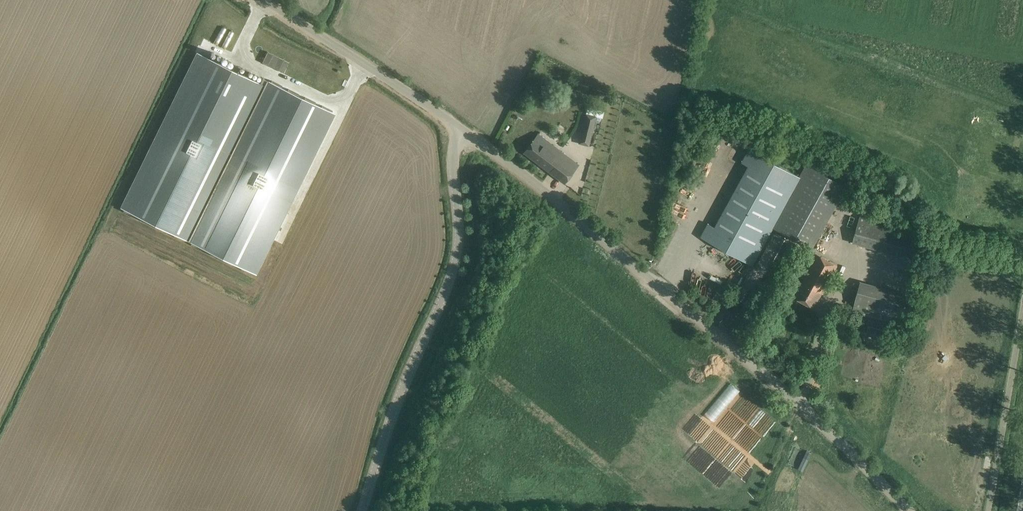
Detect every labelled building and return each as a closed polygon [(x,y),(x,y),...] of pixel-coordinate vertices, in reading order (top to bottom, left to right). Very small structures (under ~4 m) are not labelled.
[(267,51),(262,62),(284,73),(289,62),(267,51)] [(154,141),(121,208),(256,274),(335,114),(262,78),(260,84),(197,53),(190,66),(154,141)] [(596,116),(585,114),(578,143),(588,146),(596,116)] [(578,165),(538,135),(524,153),(564,183),(578,165)] [(753,265),(801,177),(750,149),(742,163),(750,167),(716,228),(709,224),(702,237),(753,265)] [(925,233),(861,215),(853,243),(917,261),(925,233)] [(837,265),(815,253),(801,278),(805,280),(795,298),(814,308),(837,265)] [(908,295),(861,282),(853,311),(900,324),(908,295)]
